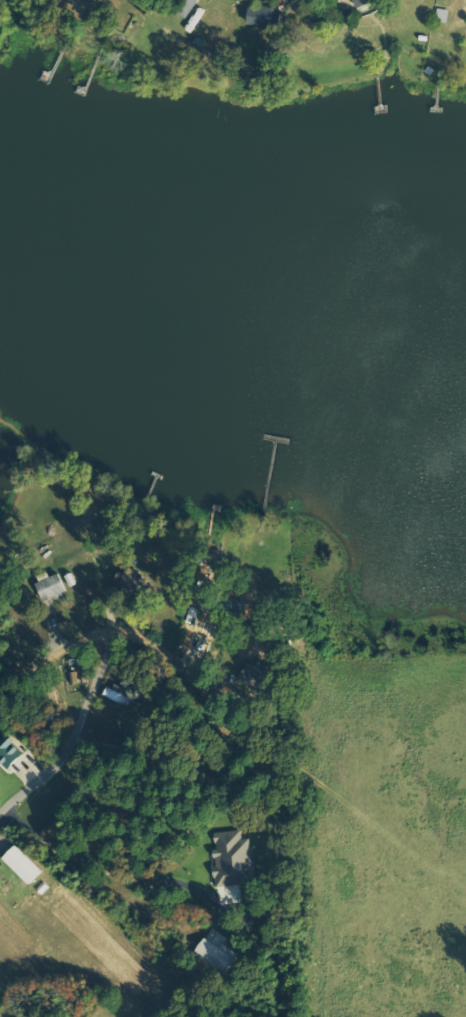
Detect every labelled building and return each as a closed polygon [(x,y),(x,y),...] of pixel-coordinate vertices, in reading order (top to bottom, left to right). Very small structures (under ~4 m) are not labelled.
[(377,3),(376,0),(355,0),(359,10),(377,3)] [(274,29),(275,8),(250,7),(250,28),(274,29)] [(36,581),(44,602),(68,594),(61,575),(52,578),(50,575),(36,581)] [(126,706),(132,693),(111,684),(105,697),(126,706)] [(27,753),(9,737),(7,739),(0,732),(0,762),(11,771),(27,753)] [(215,834),(220,889),(254,886),(249,840),(245,841),(244,831),(215,834)] [(44,872),(19,846),(5,859),(30,885),(44,872)] [(240,955),(223,943),(220,948),(207,939),(196,956),(226,976),(240,955)]
